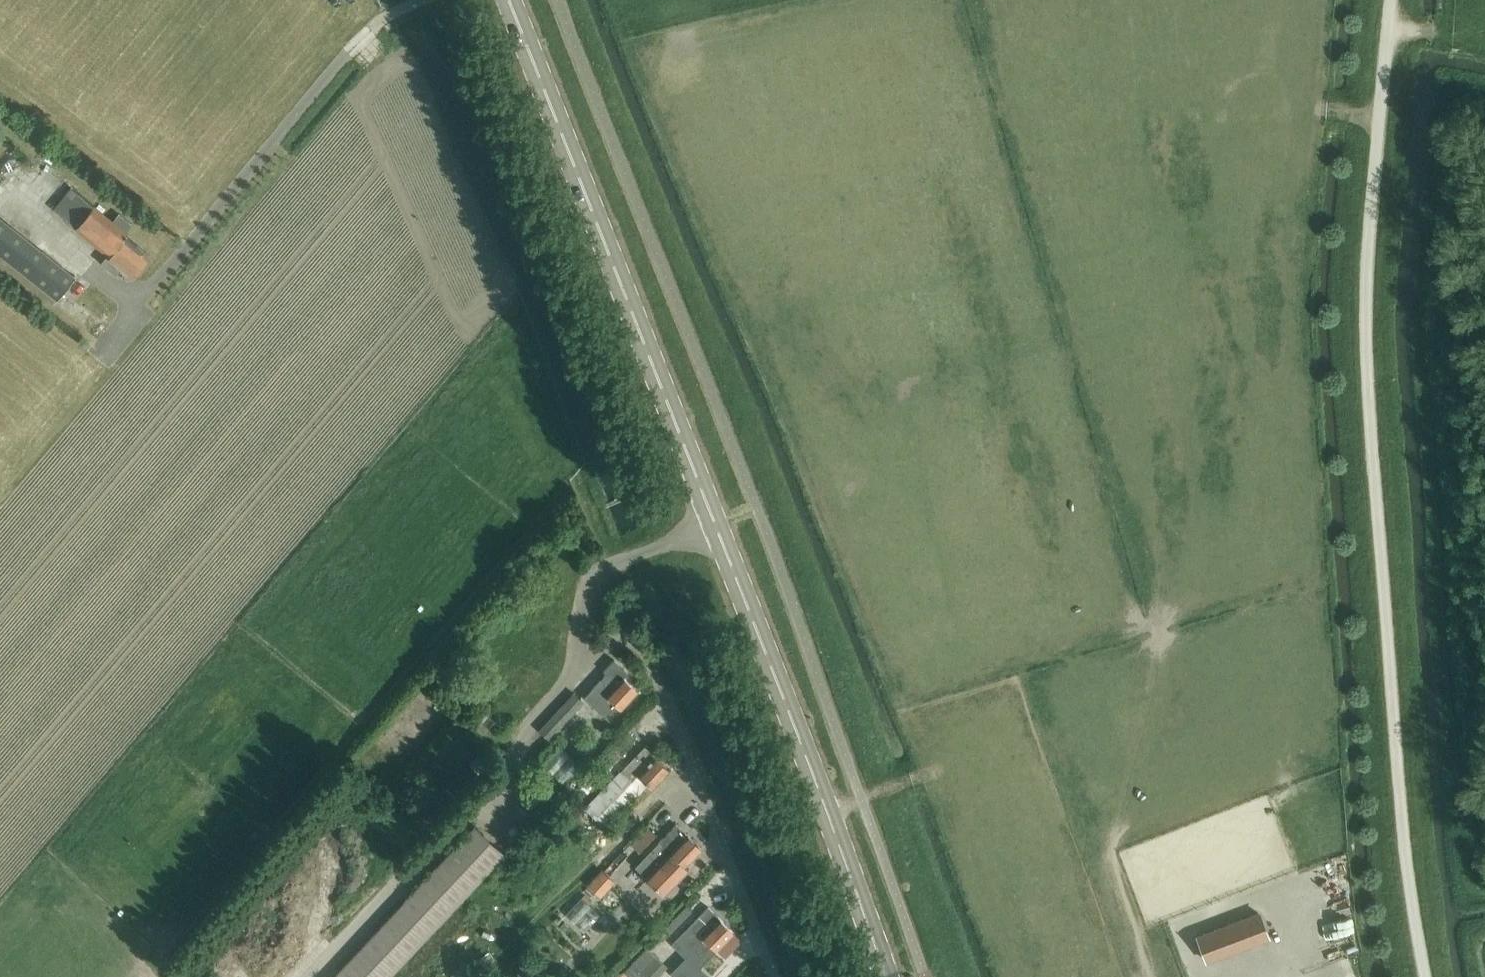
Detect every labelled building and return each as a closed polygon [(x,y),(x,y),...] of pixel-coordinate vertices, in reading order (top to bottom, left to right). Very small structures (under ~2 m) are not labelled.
[(128,234),(126,233),(132,226),(119,215),(113,222),(71,188),(54,209),(108,254),(101,263),(116,275),(123,266),(134,276),(150,256),(126,236),(128,234)] [(61,294),(77,275),(0,214),(0,245),(61,294)] [(607,673),(592,689),(585,696),(594,705),(605,716),(616,704),(621,708),(638,690),(624,677),(629,673),(615,660),(604,671),(607,673)] [(549,739),(583,701),(575,694),(540,731),(549,739)] [(585,796),(637,741),(627,732),(607,754),(607,755),(600,762),(602,764),(578,789),(585,796)] [(606,829),(649,784),(652,787),(669,769),(645,746),(584,809),(606,829)] [(688,871),(683,866),(701,848),(676,824),(659,842),(635,866),(664,895),(688,871)] [(646,825),(630,842),(640,851),(655,834),(646,825)] [(505,853),(475,826),(333,976),(389,976),(505,853)] [(628,845),(605,868),(612,875),(635,852),(628,845)] [(603,870),(590,883),(596,890),(609,876),(603,870)] [(687,906),(657,935),(663,941),(692,911),(687,906)] [(680,938),(694,951),(679,966),(686,972),(712,945),(716,950),(734,931),(708,907),(688,928),(689,928),(680,938)] [(1260,910),(1195,935),(1206,963),(1271,938),(1260,910)] [(668,966),(648,947),(632,963),(633,964),(624,973),(628,976),(657,976),(668,966)]
